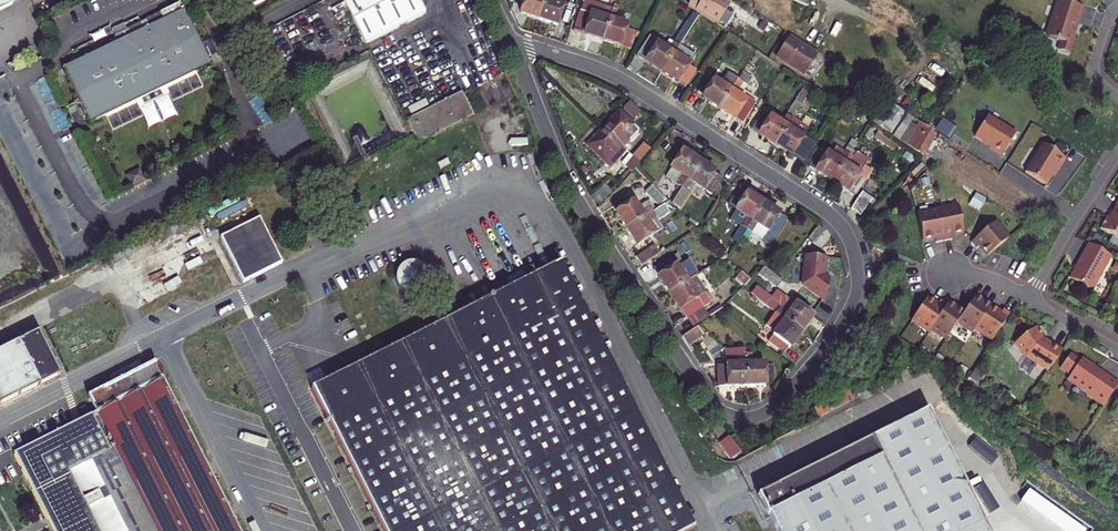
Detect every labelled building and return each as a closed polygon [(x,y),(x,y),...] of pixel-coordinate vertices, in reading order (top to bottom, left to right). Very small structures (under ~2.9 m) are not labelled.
[(21,0),(0,0),(0,11),(21,0)] [(266,0),(238,0),(244,11),(266,0)] [(365,45),(425,14),(418,0),(342,0),(365,45)] [(519,13),(538,19),(545,0),(524,0),(519,13)] [(538,19),(557,26),(564,6),(557,4),(558,0),(545,0),(538,19)] [(605,8),(612,10),(615,2),(608,0),(605,8)] [(717,25),(730,5),(722,0),(690,0),(688,6),(717,25)] [(1067,0),(1060,0),(1059,3),(1056,2),(1052,15),(1055,16),(1053,20),(1054,23),(1052,24),(1051,25),(1048,36),(1060,41),(1057,49),(1070,53),(1076,35),(1072,33),(1076,21),(1078,21),(1083,5),(1067,0)] [(334,1),(324,6),(330,19),(340,14),(334,1)] [(573,30),(603,40),(612,10),(605,8),(583,1),(573,30)] [(65,67),(63,68),(80,103),(82,108),(79,109),(84,118),(87,117),(90,124),(142,99),(145,104),(153,101),(161,97),(158,91),(211,66),(207,59),(210,57),(208,53),(206,48),(203,50),(201,45),(184,10),(183,11),(180,4),(160,13),(163,20),(149,28),(146,21),(141,24),(144,30),(117,43),(87,57),(85,54),(80,56),(76,58),(77,61),(72,64),(70,61),(66,65),(65,67)] [(603,40),(630,49),(636,32),(626,29),(627,26),(615,22),(617,15),(615,14),(616,11),(612,10),(603,40)] [(688,21),(693,25),(698,16),(693,13),(688,21)] [(662,73),(679,47),(693,25),(688,21),(674,43),(668,51),(663,48),(658,45),(659,42),(650,36),(637,56),(662,73)] [(114,37),(117,43),(144,30),(141,24),(114,37)] [(817,54),(789,36),(777,56),(805,74),(817,54)] [(674,43),(669,40),(663,48),(668,51),(674,43)] [(739,42),(736,48),(744,53),(747,47),(739,42)] [(201,45),(203,50),(206,48),(208,53),(210,52),(206,43),(201,45)] [(662,73),(686,88),(697,71),(690,66),(691,66),(689,65),(679,59),(685,50),(679,47),(662,73)] [(679,59),(689,65),(694,57),(685,50),(679,59)] [(77,61),(76,58),(80,56),(80,55),(74,58),(70,61),(72,64),(77,61)] [(719,109),(741,123),(755,102),(748,97),(745,101),(739,97),(752,78),(743,72),(738,80),(719,109)] [(728,74),(721,85),(708,77),(698,92),(704,96),(703,99),(719,109),(738,80),(728,74)] [(803,110),(806,112),(819,92),(812,87),(808,94),(792,119),(796,122),(803,110)] [(775,146),(792,119),(808,94),(802,90),(786,116),(788,117),(786,119),(785,119),(781,124),(762,112),(751,129),(759,135),(775,146)] [(417,143),(472,114),(462,95),(407,123),(417,143)] [(641,113),(630,102),(623,109),(634,120),(641,113)] [(871,122),(891,135),(905,113),(893,105),(884,110),(880,107),(871,122)] [(603,129),(622,148),(638,131),(634,128),(635,127),(620,112),(603,129)] [(893,138),(905,145),(917,127),(910,123),(913,118),(907,114),(893,138)] [(1015,133),(986,116),(974,137),(983,142),(985,141),(990,145),(988,148),(1001,155),(1015,133)] [(775,146),(791,156),(803,139),(801,138),(805,132),(794,125),(796,122),(792,119),(775,146)] [(905,145),(923,155),(927,149),(931,142),(935,135),(933,133),(928,130),(929,128),(920,122),(917,127),(905,145)] [(587,146),(610,168),(626,151),(622,148),(603,129),(587,146)] [(831,182),(852,150),(856,143),(852,140),(844,153),(835,147),(830,156),(820,150),(809,167),(831,182)] [(935,144),(931,142),(927,149),(931,152),(935,144)] [(639,151),(645,156),(650,150),(644,144),(639,151)] [(945,153),(953,157),(958,149),(950,144),(945,153)] [(1064,158),(1042,144),(1025,172),(1046,185),(1051,176),(1051,174),(1054,169),(1056,170),(1057,170),(1064,158)] [(864,157),(852,150),(831,182),(848,193),(849,191),(856,195),(866,180),(860,175),(865,167),(860,163),(864,157)] [(633,158),(639,163),(645,156),(639,151),(633,158)] [(677,185),(682,188),(698,162),(682,151),(671,169),(681,176),(677,181),(679,183),(677,185)] [(625,163),(632,170),(636,165),(629,159),(625,163)] [(696,185),(711,195),(722,178),(714,172),(715,172),(698,162),(682,188),(672,204),(680,209),(696,185)] [(860,175),(866,180),(872,171),(865,167),(860,175)] [(126,176),(132,189),(146,182),(140,169),(126,176)] [(671,169),(665,178),(677,185),(679,183),(677,181),(681,176),(671,169)] [(957,178),(968,186),(971,180),(960,174),(957,178)] [(591,198),(599,206),(613,192),(605,184),(591,198)] [(658,206),(665,200),(652,186),(645,192),(658,206)] [(746,230),(763,204),(740,189),(729,205),(736,210),(730,220),(741,226),(746,230)] [(872,200),(863,193),(851,208),(861,215),(872,200)] [(1115,204),(1116,205),(1109,217),(1107,216),(1100,228),(1117,238),(1117,199),(1115,204)] [(616,213),(626,229),(652,212),(646,204),(646,203),(638,209),(633,202),(629,205),(626,201),(622,204),(624,208),(616,213)] [(646,204),(652,212),(655,210),(649,202),(646,204)] [(753,234),(770,245),(787,220),(763,204),(746,230),(753,234)] [(655,218),(658,221),(670,213),(664,205),(660,207),(655,210),(652,212),(626,229),(637,245),(654,234),(647,223),(655,218)] [(963,233),(958,205),(917,213),(923,241),(935,238),(936,242),(952,239),(951,235),(963,233)] [(260,218),(220,238),(243,283),(282,264),(260,218)] [(647,223),(654,234),(662,229),(658,221),(655,218),(647,223)] [(1009,238),(995,222),(971,242),(976,249),(979,246),(988,255),(1009,238)] [(741,226),(732,240),(738,244),(743,236),(746,230),(741,226)] [(809,238),(815,243),(825,231),(818,226),(809,238)] [(743,236),(748,240),(753,234),(746,230),(743,236)] [(1111,256),(1089,244),(1070,278),(1092,291),(1111,256)] [(636,258),(641,266),(659,253),(654,246),(636,258)] [(681,262),(677,254),(672,257),(677,265),(681,262)] [(425,279),(415,257),(391,268),(401,289),(425,279)] [(699,275),(690,260),(678,268),(677,265),(672,257),(654,269),(659,278),(669,294),(695,277),(699,275)] [(827,259),(805,257),(803,286),(824,302),(831,281),(825,276),(827,259)] [(561,263),(311,389),(327,420),(382,530),(691,530),(694,529),(561,263)] [(758,275),(776,289),(782,281),(764,268),(758,275)] [(737,278),(745,286),(750,280),(741,272),(737,278)] [(702,309),(712,302),(706,293),(695,277),(669,294),(686,319),(702,309)] [(776,315),(801,333),(812,318),(777,291),(770,301),(755,290),(751,296),(776,315)] [(706,293),(712,302),(714,301),(709,292),(706,293)] [(980,300),(975,297),(964,312),(964,314),(958,310),(955,308),(956,307),(949,302),(946,305),(940,301),(938,304),(933,301),(927,297),(911,320),(929,332),(931,329),(938,334),(939,333),(947,338),(958,321),(966,326),(965,328),(973,333),(975,329),(992,341),(1010,314),(1003,309),(1001,313),(998,311),(984,301),(983,303),(980,300)] [(708,315),(710,317),(722,309),(720,306),(708,315)] [(693,329),(699,324),(708,318),(702,309),(686,319),(693,329)] [(768,342),(784,354),(788,347),(790,348),(801,333),(776,315),(766,327),(774,334),(768,342)] [(1048,372),(1063,350),(1050,341),(1049,343),(1042,338),(1045,335),(1037,325),(1015,343),(1026,357),(1048,372)] [(682,338),(688,346),(702,336),(697,328),(682,338)] [(60,375),(38,332),(0,351),(0,405),(60,375)] [(717,366),(718,387),(747,386),(745,355),(745,350),(726,351),(726,363),(718,363),(718,366),(717,366)] [(745,355),(747,386),(766,385),(765,380),(773,380),(772,366),(765,366),(765,364),(756,365),(752,365),(751,355),(745,355)] [(1103,392),(1112,379),(1100,372),(1099,374),(1095,372),(1094,367),(1090,364),(1091,363),(1082,357),(1080,361),(1072,356),(1068,357),(1060,368),(1071,375),(1069,378),(1082,386),(1080,389),(1086,393),(1087,395),(1091,398),(1094,398),(1102,403),(1107,395),(1103,392)] [(155,366),(90,399),(97,414),(96,415),(96,414),(15,455),(53,530),(241,530),(165,380),(163,381),(155,366)] [(1112,379),(1103,392),(1107,395),(1102,403),(1101,405),(1103,406),(1117,385),(1117,384),(1112,379)] [(845,394),(812,404),(815,413),(847,402),(845,394)] [(776,530),(987,530),(927,411),(758,496),(776,530)] [(730,439),(721,444),(732,459),(740,453),(730,439)]
